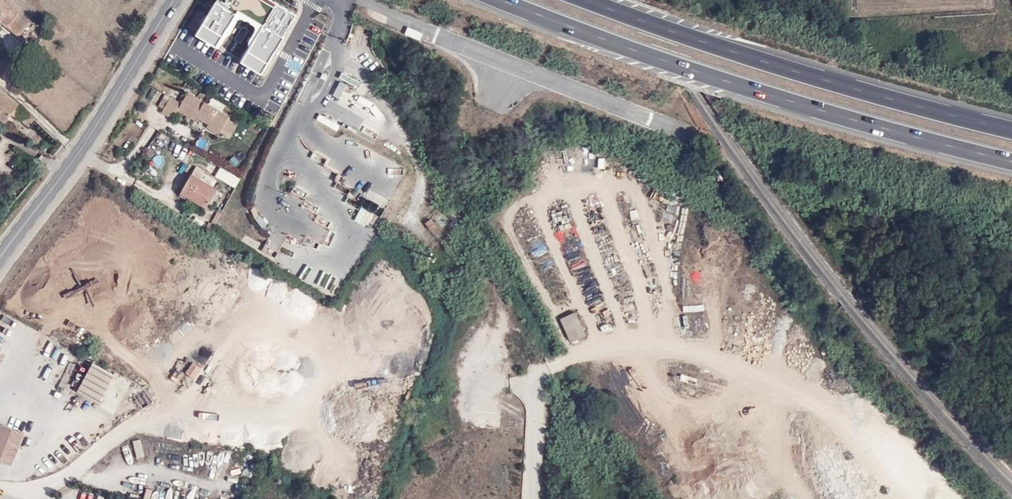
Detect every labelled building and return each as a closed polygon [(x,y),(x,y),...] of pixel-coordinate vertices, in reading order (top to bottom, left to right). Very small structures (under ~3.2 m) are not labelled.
[(24,38),(38,19),(37,18),(40,13),(23,0),(0,0),(0,19),(24,38)] [(249,11),(241,7),(227,27),(263,51),(281,25),(270,18),(268,20),(262,16),(258,22),(246,15),(249,11)] [(406,28),(403,36),(420,41),(423,33),(406,28)] [(324,78),(323,85),(336,88),(338,81),(324,78)] [(27,125),(33,118),(0,90),(0,118),(4,121),(10,114),(27,125)] [(172,96),(162,113),(172,119),(177,111),(196,122),(198,118),(210,125),(208,129),(220,136),(222,133),(231,138),(240,123),(232,118),(233,116),(189,90),(182,102),(172,96)] [(197,168),(181,196),(208,211),(220,189),(214,186),(218,179),(197,168)] [(372,231),(382,209),(373,204),(368,213),(359,209),(353,221),(372,231)] [(262,216),(256,220),(265,235),(272,231),(262,216)] [(436,224),(430,218),(425,221),(431,228),(436,224)] [(535,259),(547,251),(537,236),(525,245),(535,259)] [(574,313),(559,319),(570,344),(585,337),(574,313)] [(489,340),(493,325),(481,322),(478,337),(489,340)] [(196,355),(183,372),(195,380),(207,363),(196,355)] [(77,391),(99,403),(115,374),(93,362),(77,391)] [(12,465),(25,433),(1,423),(0,425),(0,460),(12,465)] [(132,441),(137,459),(145,457),(141,439),(132,441)]
